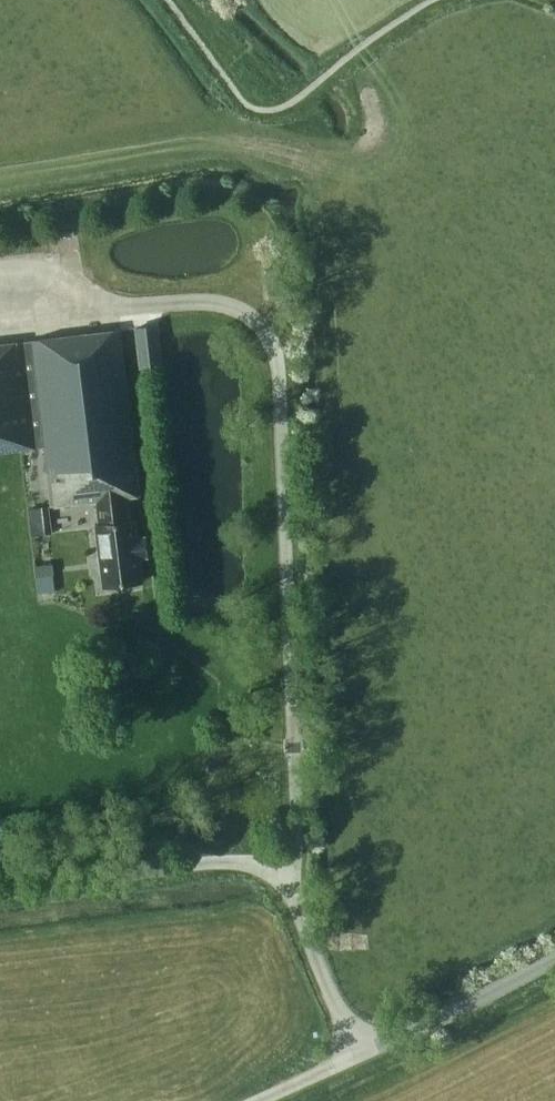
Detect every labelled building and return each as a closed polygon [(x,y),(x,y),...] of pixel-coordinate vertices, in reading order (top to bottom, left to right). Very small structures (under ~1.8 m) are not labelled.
[(161,358),(157,325),(133,328),(137,360),(161,358)] [(44,444),(44,445),(46,462),(48,478),(52,506),(97,500),(100,525),(97,525),(104,585),(142,581),(139,557),(147,556),(144,538),(136,539),(134,521),(129,521),(126,497),(140,496),(119,330),(29,340),(29,338),(0,341),(0,450),(35,445),(44,444)] [(50,515),(48,505),(28,508),(29,518),(50,515)] [(51,563),(34,565),(35,575),(52,573),(51,563)]
